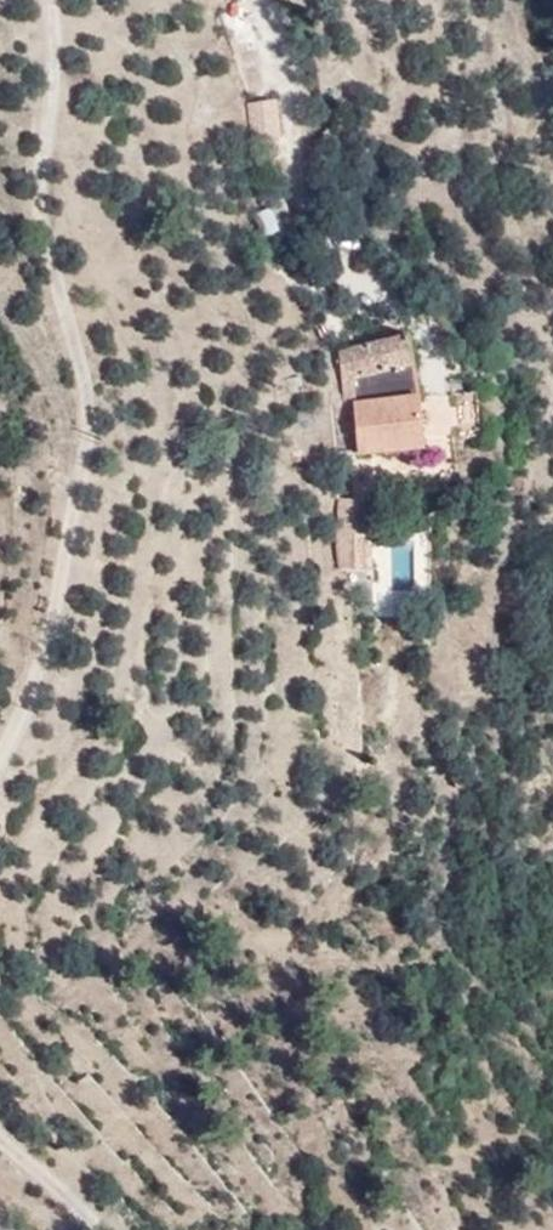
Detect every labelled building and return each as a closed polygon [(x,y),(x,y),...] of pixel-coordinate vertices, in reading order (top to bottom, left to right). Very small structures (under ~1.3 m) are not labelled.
[(248,99),(248,156),(280,155),(279,99),(248,99)] [(273,207),(254,211),(259,234),(278,229),(273,207)] [(423,445),(408,331),(332,344),(337,396),(348,395),(356,451),(423,445)] [(368,562),(369,494),(335,495),(334,562),(368,562)]
